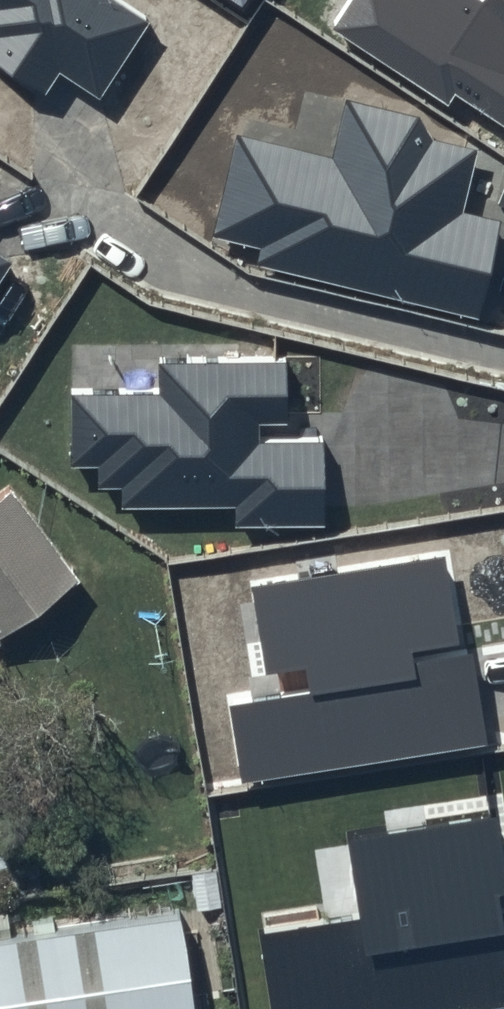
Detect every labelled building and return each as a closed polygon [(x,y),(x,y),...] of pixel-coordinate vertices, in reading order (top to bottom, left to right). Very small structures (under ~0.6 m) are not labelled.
[(46,96),(61,72),(99,100),(148,23),(113,0),(0,0),(0,65),(46,96)] [(329,26),(447,104),(454,92),(503,125),(503,0),(347,0),(329,26)] [(330,157),(238,136),(214,238),(264,250),(260,264),(481,318),(502,220),(458,209),(476,148),(428,136),(417,119),(345,101),(330,157)] [(12,264),(0,256),(0,282),(12,264)] [(158,395),(73,396),(72,468),(96,468),(96,489),(122,489),(121,510),(235,509),(236,528),(326,527),(323,439),(287,439),(287,364),(158,364),(158,395)] [(81,577),(10,482),(0,490),(0,637),(81,577)] [(273,699),(229,707),(243,786),(482,747),(450,556),(252,589),(273,699)] [(259,932),(271,1008),(488,1008),(503,1007),(503,837),(500,812),(347,837),(358,915),(259,932)] [(0,939),(0,1008),(192,1008),(178,912),(0,939)]
